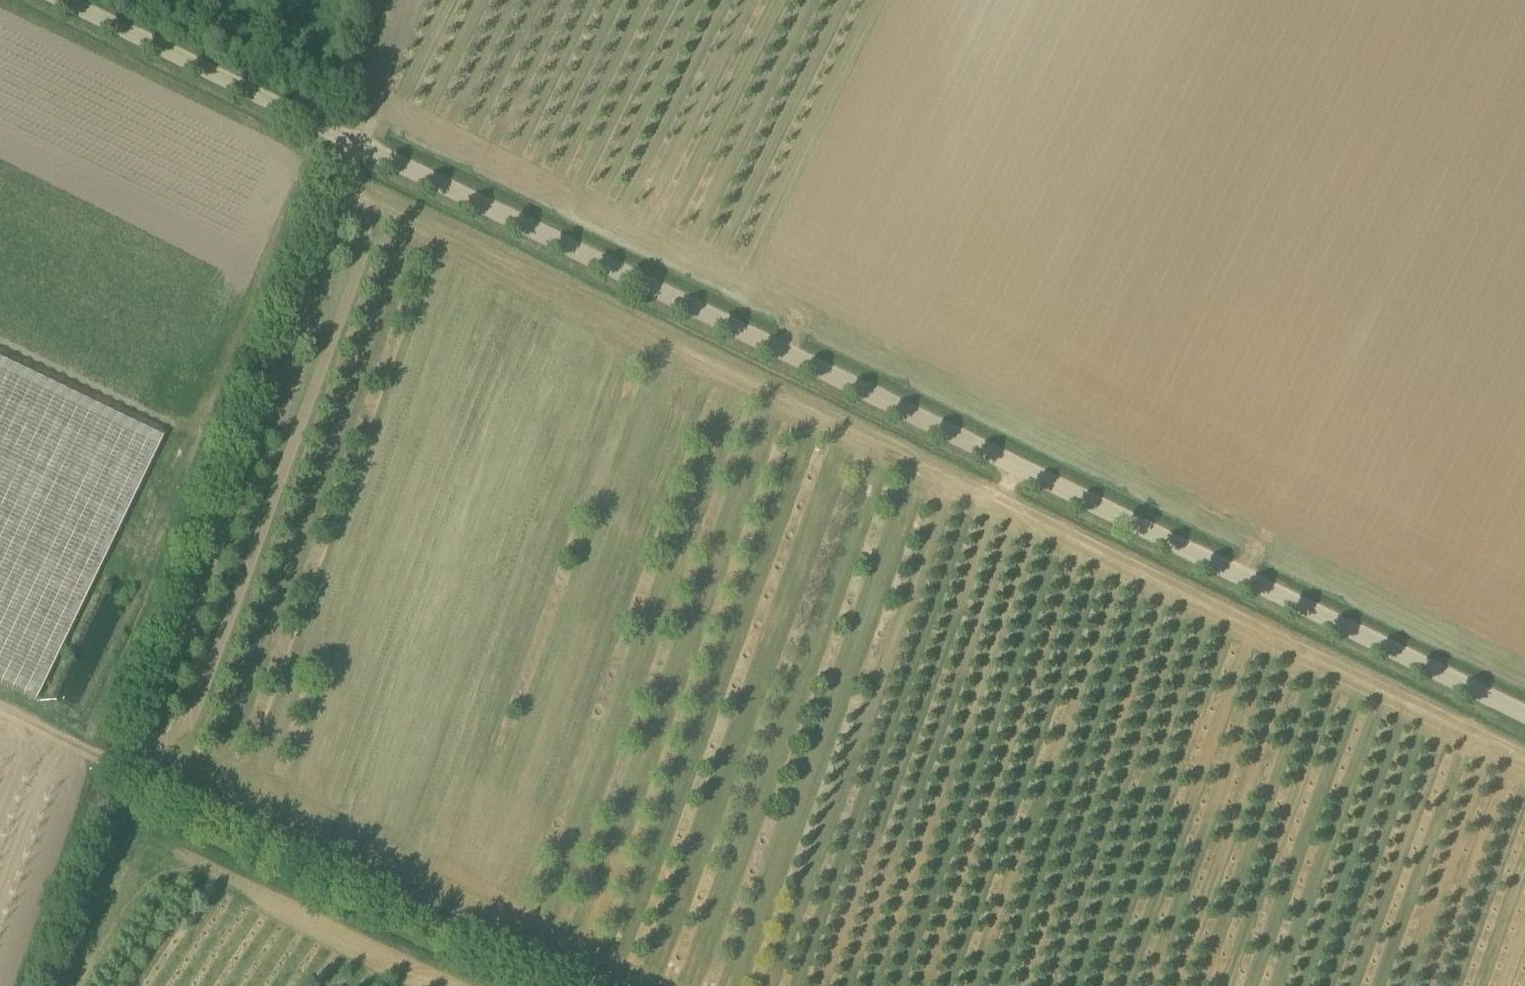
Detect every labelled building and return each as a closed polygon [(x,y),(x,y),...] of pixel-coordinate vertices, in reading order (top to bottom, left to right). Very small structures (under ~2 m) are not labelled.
[(37,699),(154,457),(164,438),(0,358),(0,681),(37,699)]
